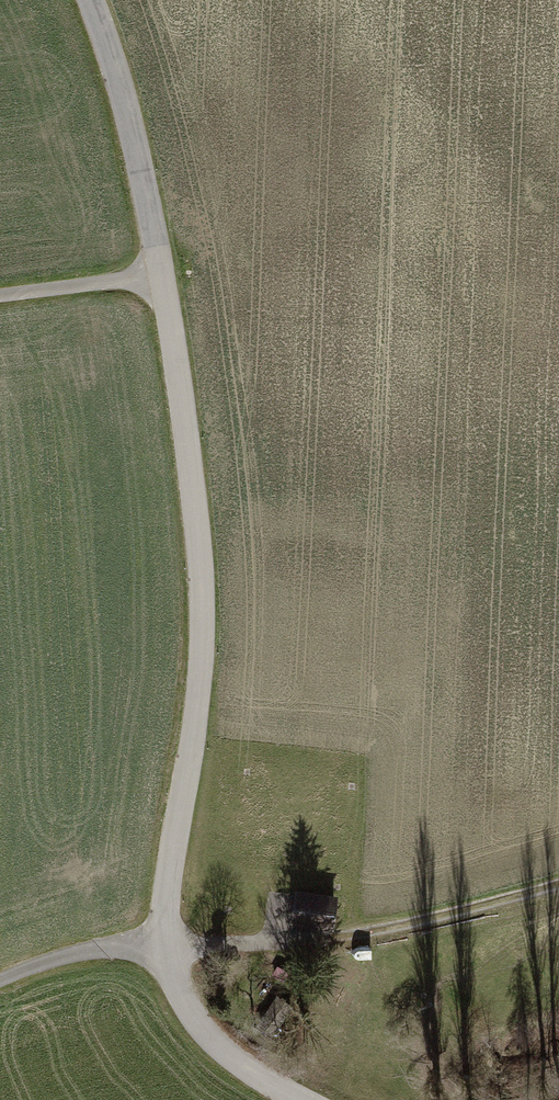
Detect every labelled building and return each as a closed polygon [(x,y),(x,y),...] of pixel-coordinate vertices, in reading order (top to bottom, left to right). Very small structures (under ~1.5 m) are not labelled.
[(330,921),(333,899),(298,894),(295,917),(330,921)] [(267,1002),(278,986),(268,980),(258,996),(267,1002)]
